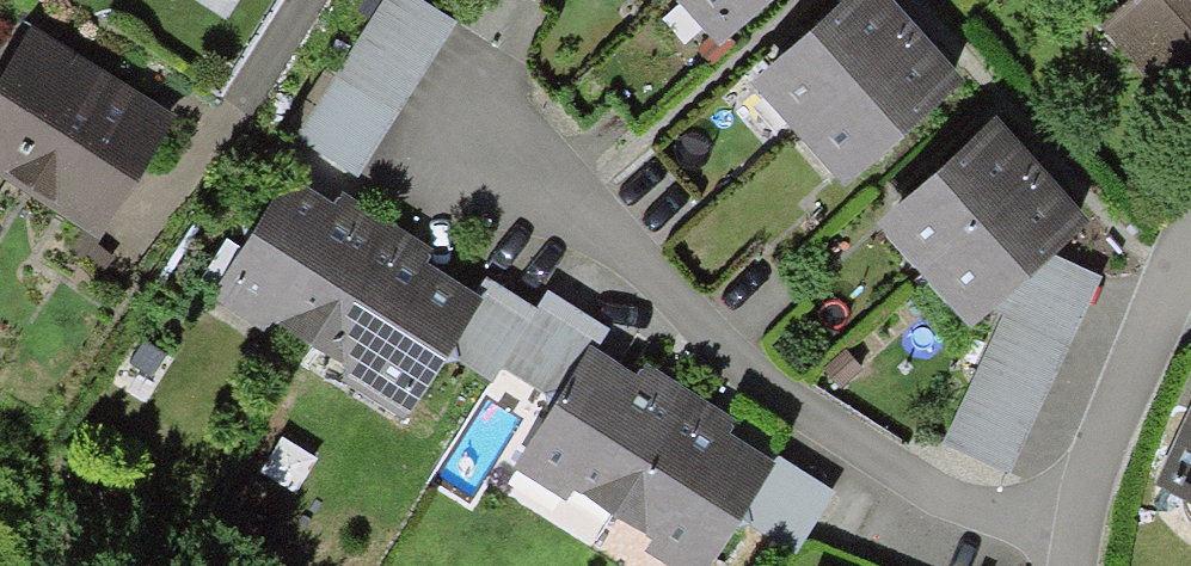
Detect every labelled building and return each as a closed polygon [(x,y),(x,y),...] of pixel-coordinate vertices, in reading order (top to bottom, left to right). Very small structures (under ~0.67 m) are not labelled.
[(295,137),(361,178),(455,25),(415,0),(380,0),(295,137)] [(717,52),(775,0),(670,0),(717,52)] [(915,37),(884,0),(851,0),(753,89),(799,139),(915,37)] [(1126,0),(1096,28),(1166,106),(1190,83),(1190,0),(1126,0)] [(29,37),(0,82),(0,176),(101,242),(174,131),(29,37)] [(915,37),(799,139),(843,189),(960,87),(915,37)] [(920,277),(1043,174),(998,121),(878,226),(920,277)] [(314,355),(390,232),(295,174),(219,297),(314,355)] [(1055,256),(1089,228),(1043,174),(920,277),(966,331),(995,307),(1055,256)] [(410,413),(485,290),(390,232),(314,355),(410,413)] [(1005,318),(945,445),(1011,474),(1099,279),(1055,256),(995,307),(1005,318)] [(588,355),(515,472),(565,503),(573,490),(615,517),(690,401),(645,369),(635,385),(588,355)] [(615,517),(652,541),(645,553),(666,565),(709,565),(741,516),(798,553),(836,495),(775,456),(770,463),(723,433),(728,426),(690,401),(615,517)] [(1159,488),(1190,503),(1190,422),(1159,488)]
